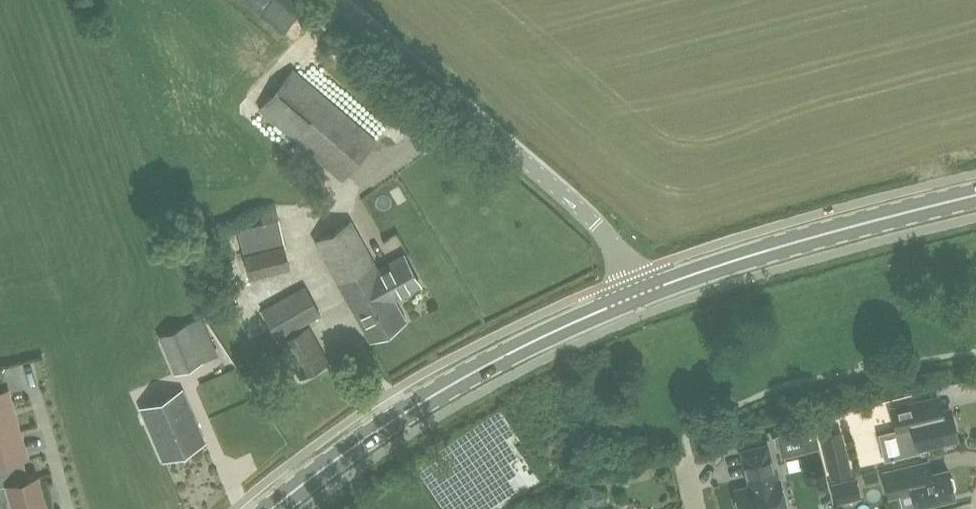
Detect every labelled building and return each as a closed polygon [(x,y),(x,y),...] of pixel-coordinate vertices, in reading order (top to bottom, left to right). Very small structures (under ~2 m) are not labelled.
[(343,179),(377,139),(294,68),(260,108),(343,179)] [(404,252),(377,267),(351,220),(317,240),(356,311),(355,312),(371,340),(407,320),(396,300),(422,285),(404,252)] [(279,337),(321,314),(305,286),(263,309),(279,337)] [(159,334),(176,373),(202,361),(185,323),(159,334)] [(301,377),(329,361),(310,326),(282,341),(301,377)] [(141,408),(151,430),(164,459),(206,440),(184,389),(141,408)] [(5,464),(10,483),(5,484),(12,508),(46,508),(37,475),(27,478),(22,459),(27,458),(8,390),(0,392),(0,466),(5,464)] [(950,407),(944,409),(941,396),(921,401),(892,408),(897,429),(904,455),(920,451),(919,446),(957,437),(950,407)] [(819,445),(814,427),(779,436),(783,454),(819,445)] [(843,438),(822,444),(830,478),(852,473),(843,438)] [(767,444),(742,450),(751,485),(736,489),(738,498),(736,501),(738,508),(787,508),(780,478),(776,479),(767,444)] [(955,496),(953,490),(955,486),(953,477),(950,475),(948,469),(933,472),(930,461),(883,472),(889,494),(900,491),(900,494),(913,491),(916,505),(955,496)] [(861,497),(856,476),(832,482),(837,503),(861,497)] [(607,493),(589,483),(581,497),(599,507),(607,493)]
